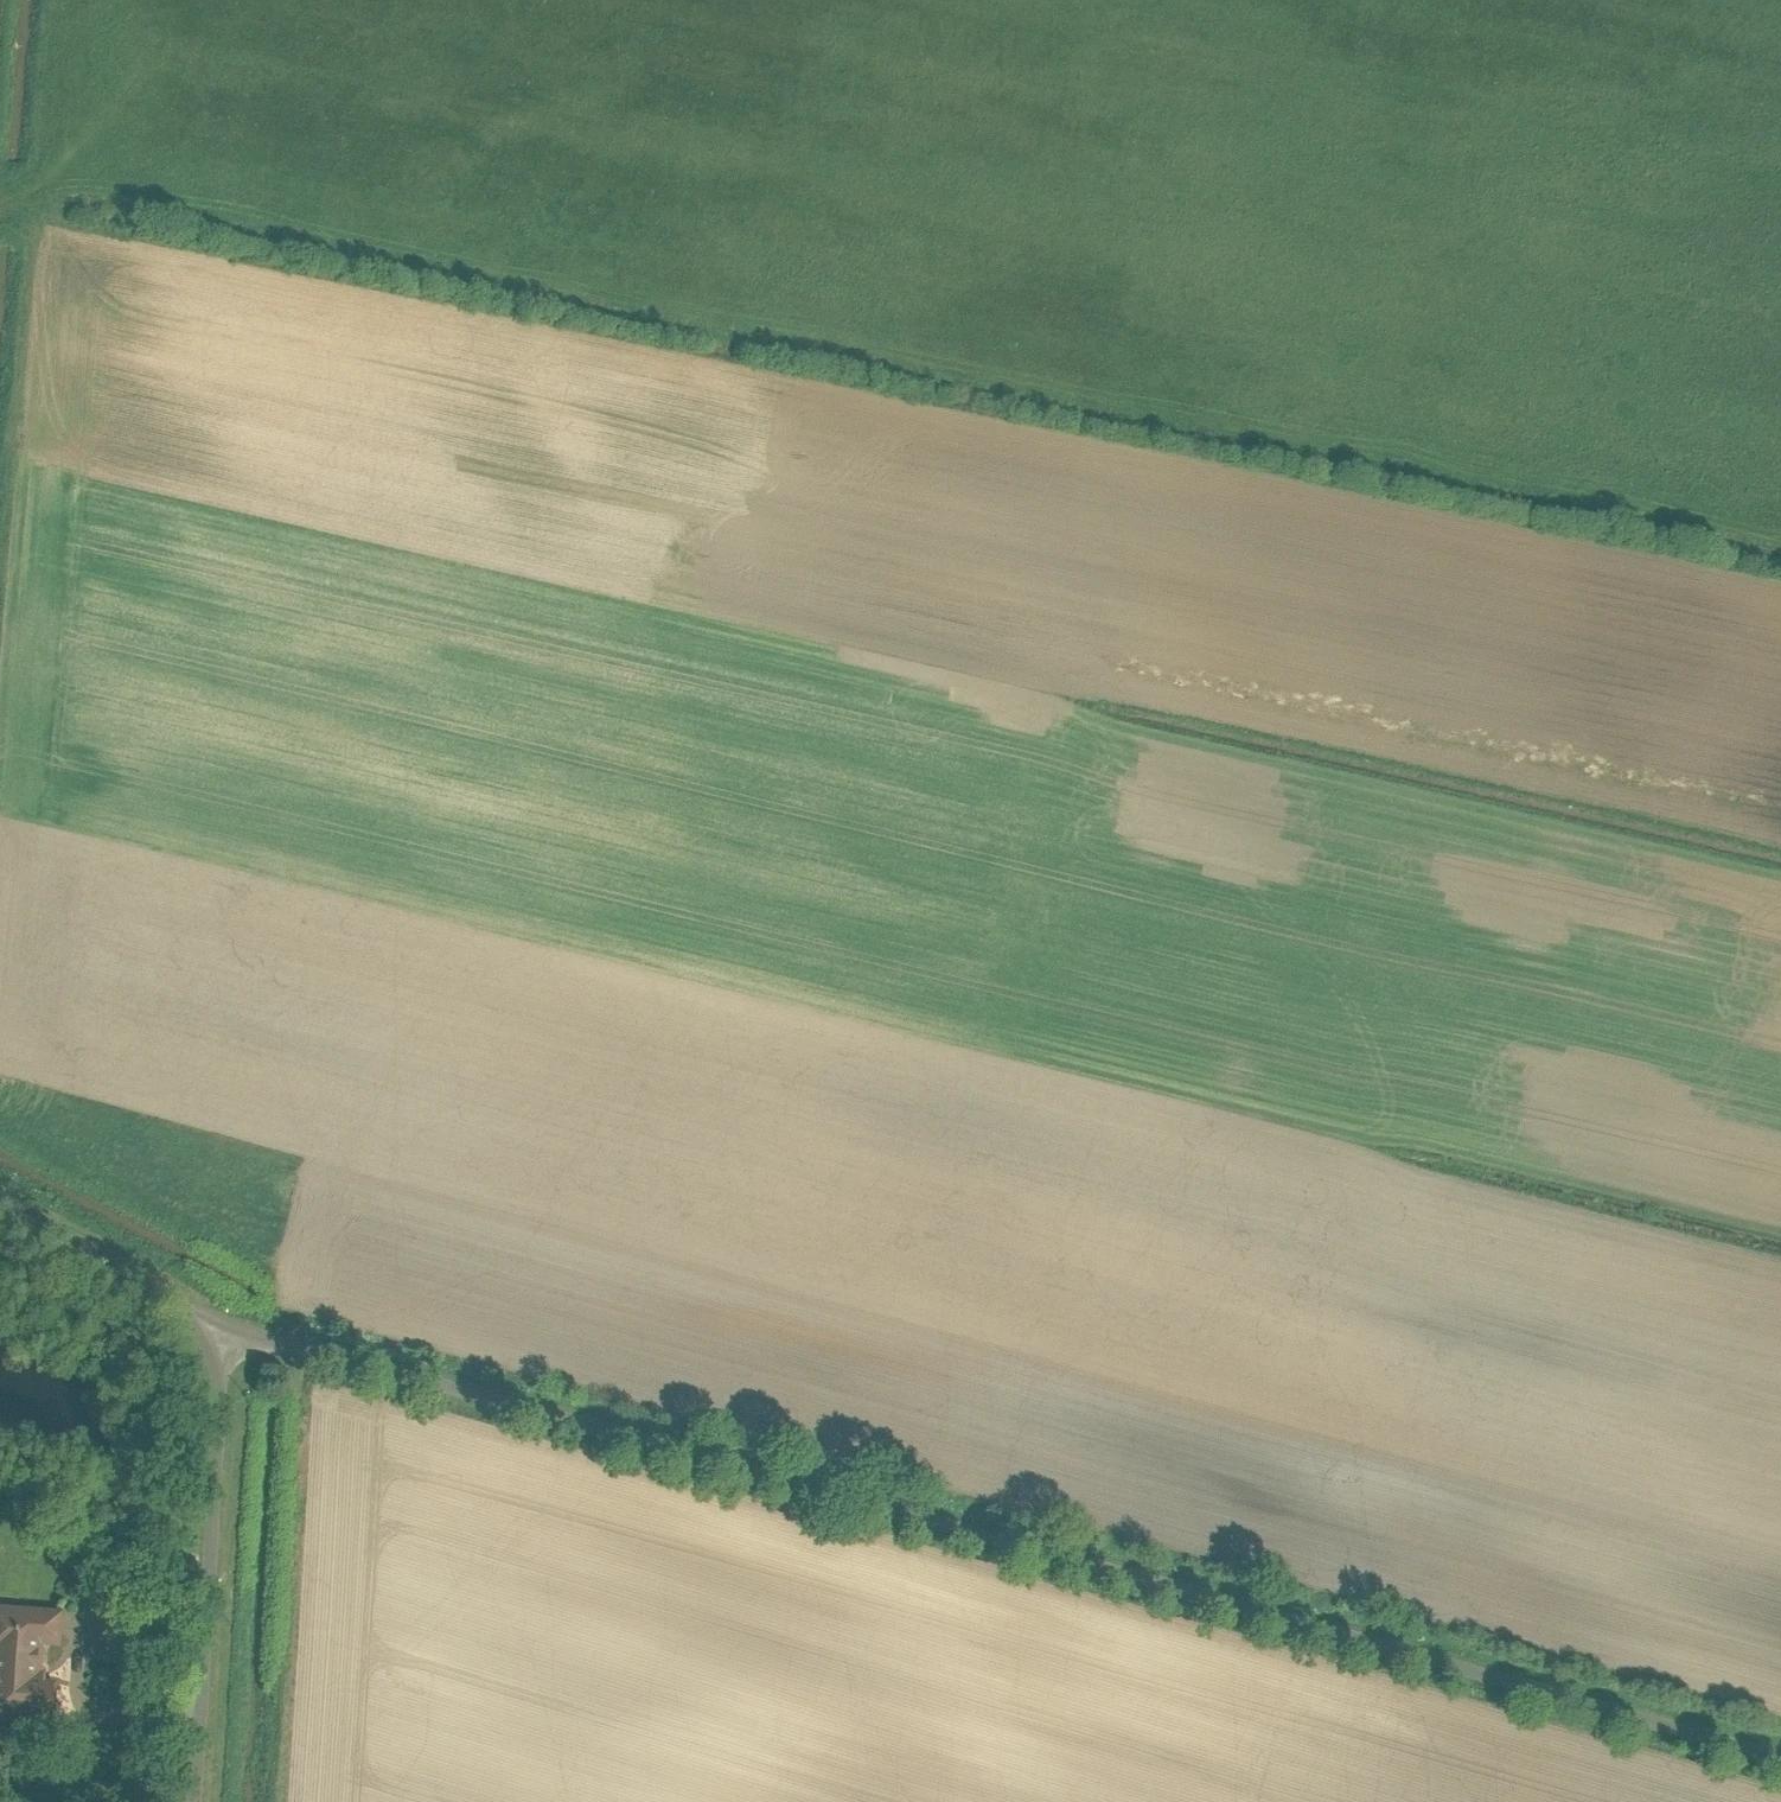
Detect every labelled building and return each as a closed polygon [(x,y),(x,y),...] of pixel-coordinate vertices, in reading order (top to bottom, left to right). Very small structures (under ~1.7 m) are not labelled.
[(1,1605),(0,1629),(0,1717),(66,1721),(68,1679),(50,1678),(53,1642),(71,1643),(73,1609),(1,1605)]
